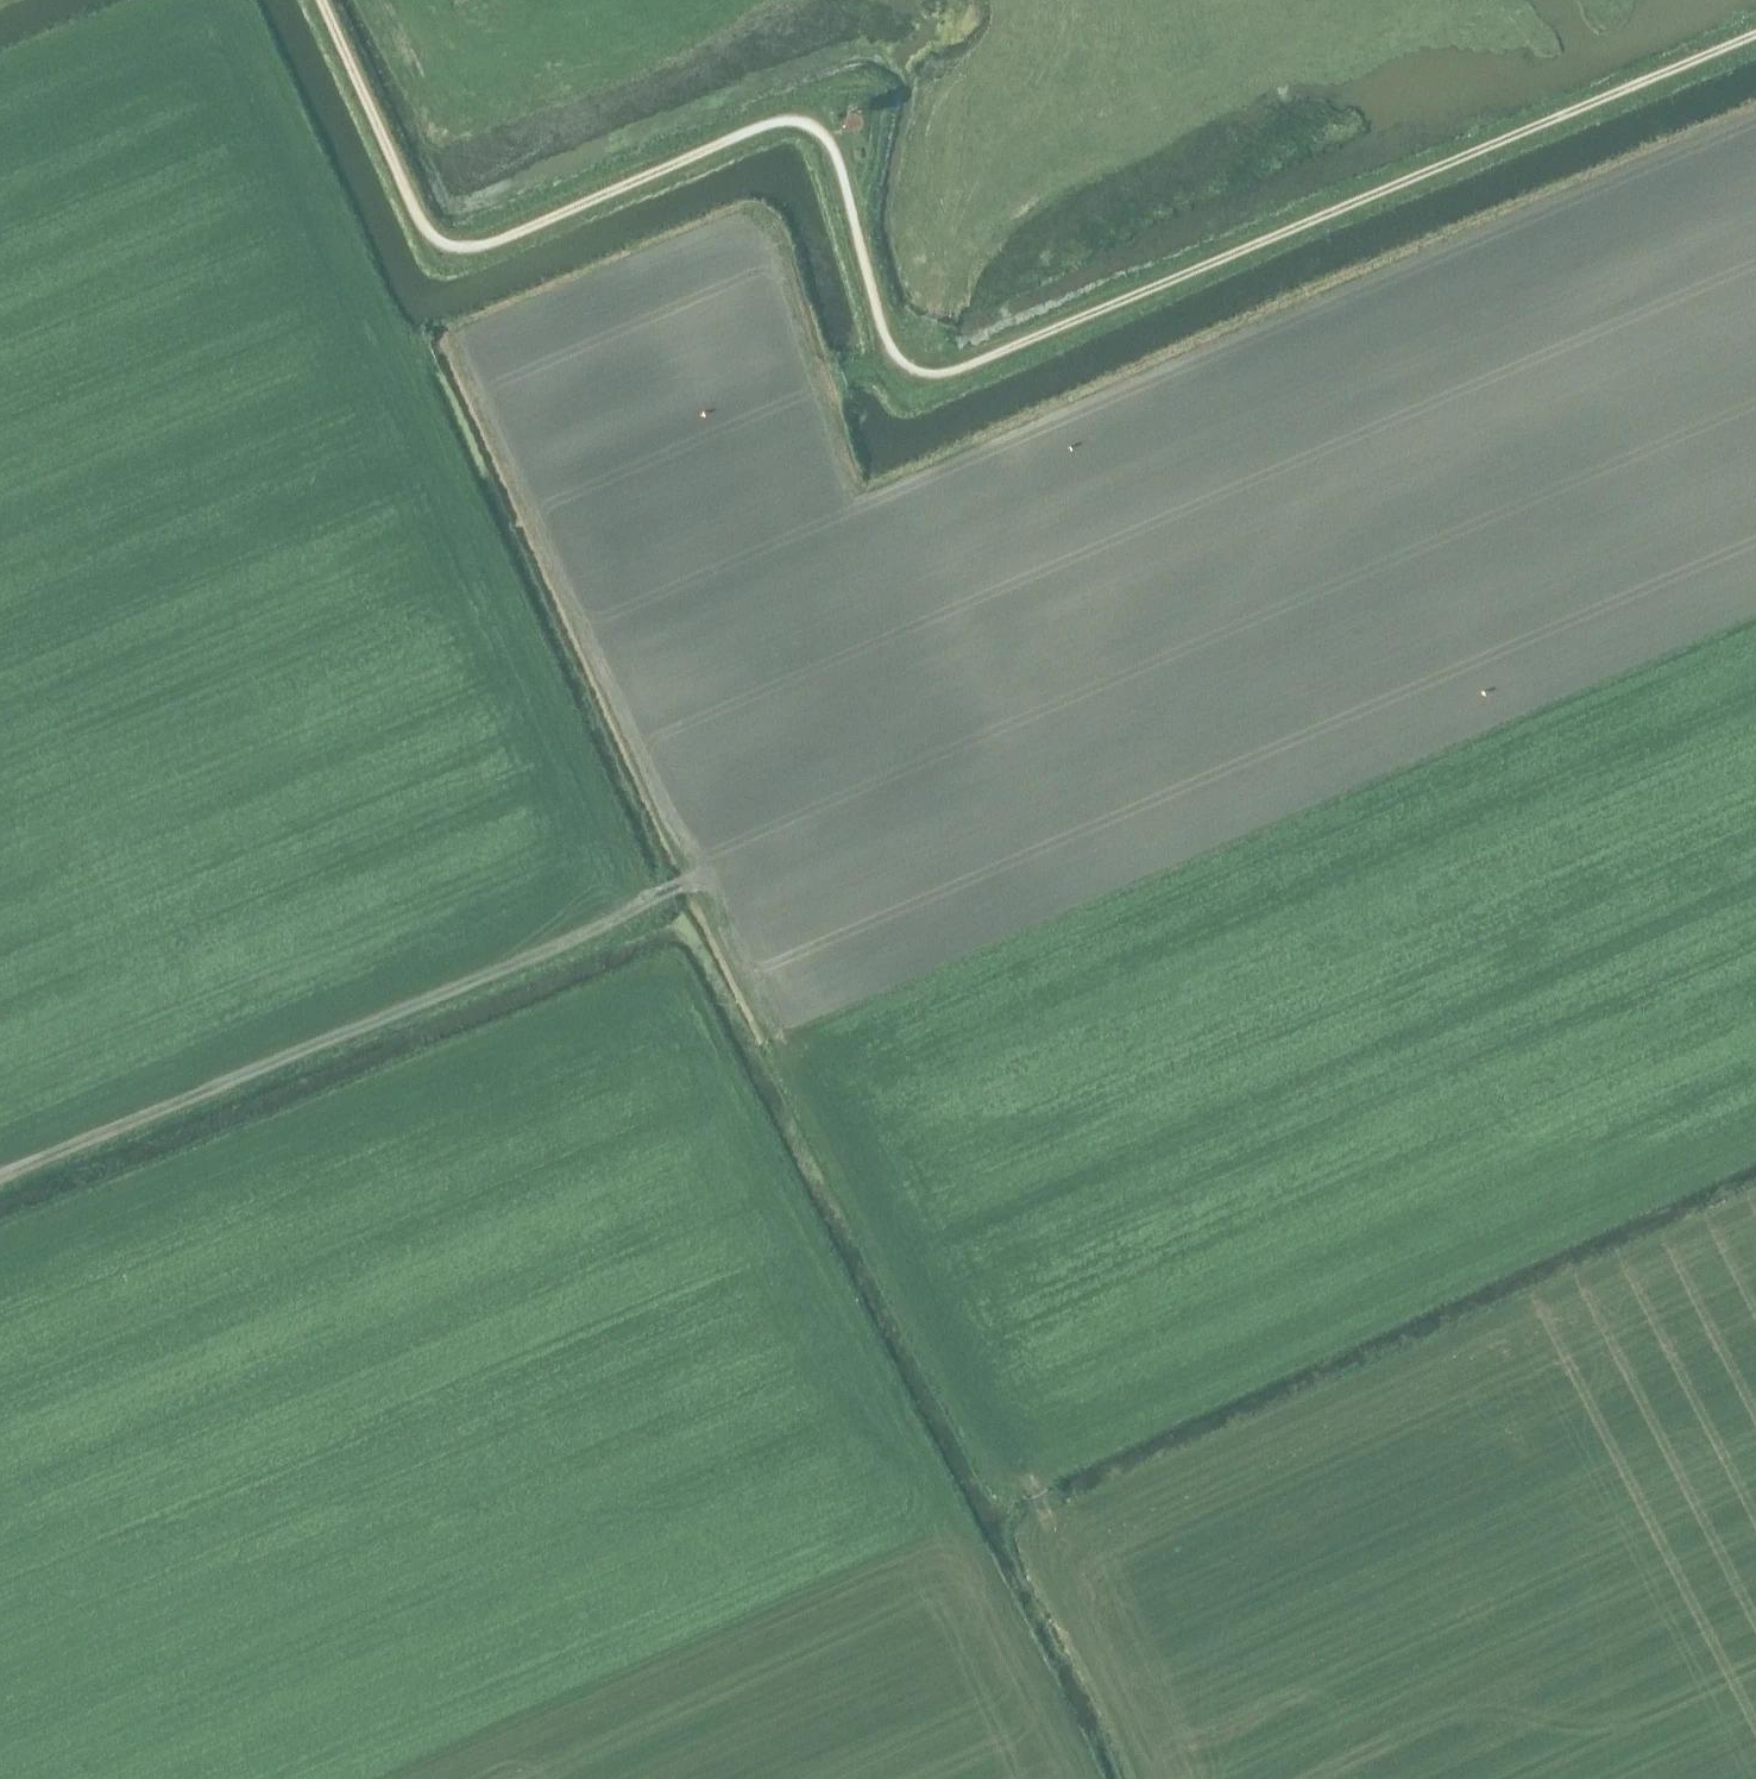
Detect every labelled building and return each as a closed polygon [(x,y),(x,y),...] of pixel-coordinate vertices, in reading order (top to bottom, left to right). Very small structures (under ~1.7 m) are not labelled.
[(828,115),(845,116),(846,100),(830,98),(828,115)]
